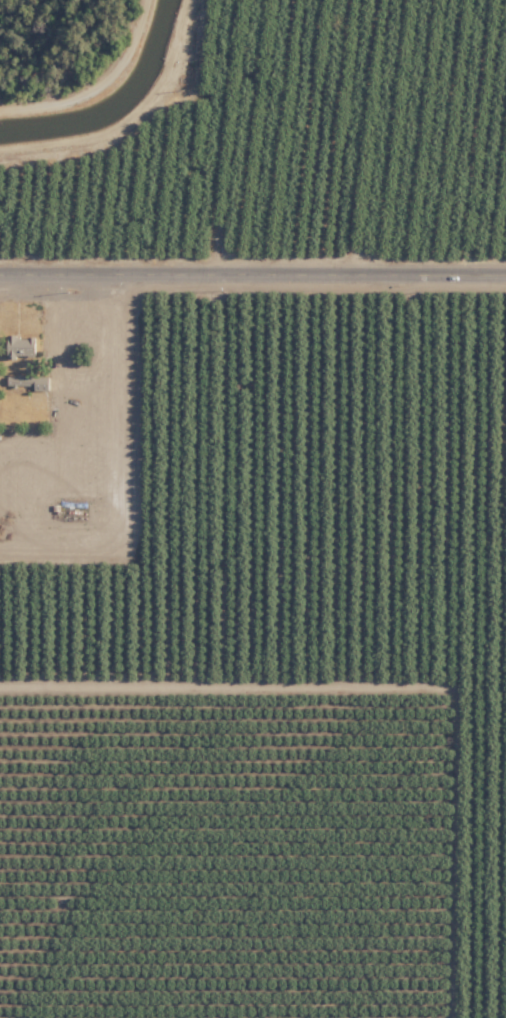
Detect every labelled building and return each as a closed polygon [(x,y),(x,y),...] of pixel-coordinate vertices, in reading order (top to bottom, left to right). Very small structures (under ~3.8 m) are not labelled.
[(36,337),(8,336),(7,356),(35,357),(36,337)] [(48,390),(49,376),(8,375),(8,384),(34,385),(34,390),(48,390)]
